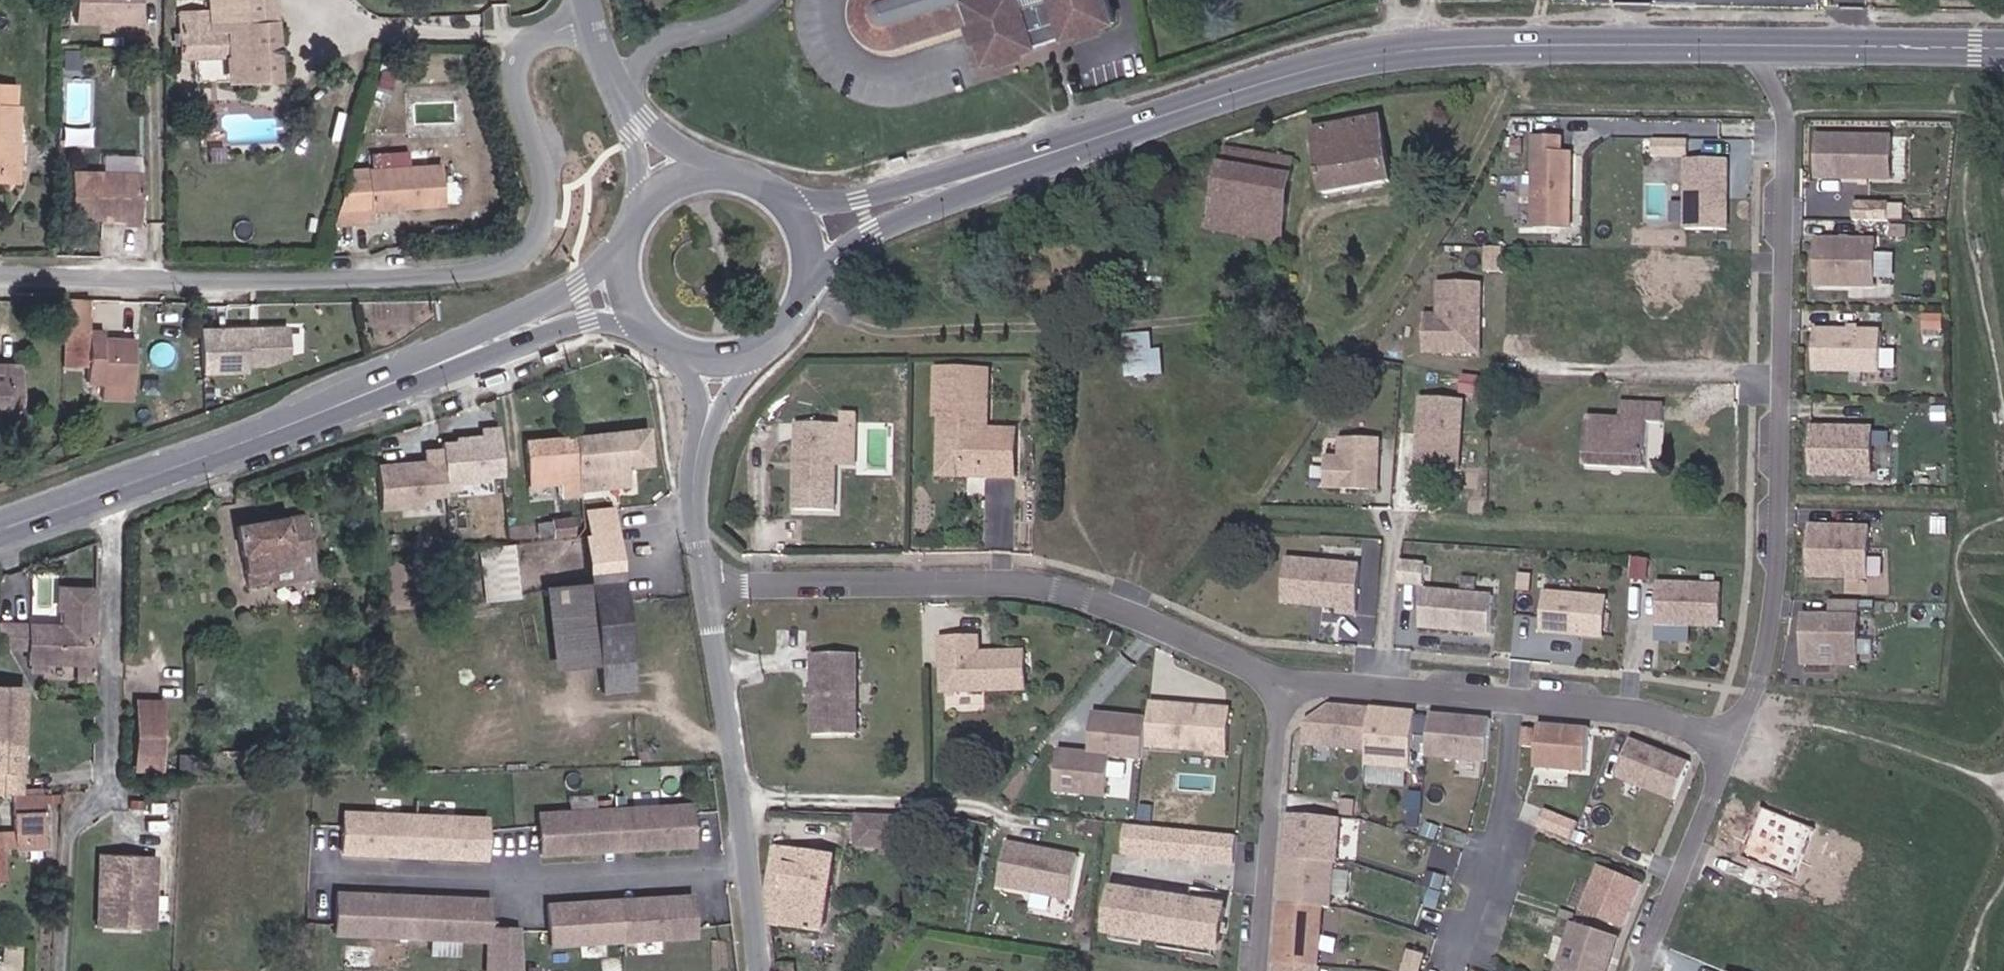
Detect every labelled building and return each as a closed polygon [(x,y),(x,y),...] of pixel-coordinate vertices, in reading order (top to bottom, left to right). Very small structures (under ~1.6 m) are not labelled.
[(141,26),(142,0),(77,0),(76,24),(141,26)] [(278,79),(273,0),(207,0),(208,11),(179,13),(183,59),(227,57),(230,83),(278,79)] [(922,35),(956,24),(953,14),(974,7),(991,58),(1047,40),(1034,0),(1022,0),(1019,1),(1018,0),(851,0),(848,5),(848,14),(849,25),(853,33),(861,41),(872,46),(880,47),(922,35)] [(1047,40),(1060,36),(1049,0),(1034,0),(1047,40)] [(1060,36),(1117,17),(1111,0),(1049,0),(1060,36)] [(0,84),(0,166),(15,167),(19,105),(15,105),(16,85),(0,84)] [(1392,182),(1382,119),(1312,131),(1323,194),(1392,182)] [(1893,137),(1821,135),(1821,178),(1893,179),(1893,137)] [(1535,226),(1572,227),(1574,152),(1565,152),(1565,138),(1538,138),(1535,226)] [(1280,241),(1294,160),(1225,148),(1213,216),(1203,215),(1202,226),(1280,241)] [(1729,159),(1689,159),(1688,229),(1729,229),(1729,159)] [(15,167),(0,166),(0,181),(14,182),(15,167)] [(441,166),(347,170),(331,224),(371,222),(370,208),(388,208),(401,207),(444,206),(441,166)] [(70,218),(103,219),(112,219),(124,219),(141,219),(141,173),(71,172),(70,218)] [(1892,221),(1892,204),(1867,204),(1867,221),(1892,221)] [(112,219),(103,219),(103,227),(112,227),(112,219)] [(141,228),(141,219),(124,219),(125,227),(141,228)] [(1878,240),(1820,239),(1820,285),(1877,287),(1878,240)] [(1504,272),(1505,247),(1490,247),(1490,272),(1504,272)] [(1146,270),(1148,256),(1135,255),(1133,269),(1146,270)] [(1481,353),(1484,284),(1442,284),(1440,316),(1427,316),(1426,335),(1443,335),(1442,353),(1481,353)] [(90,301),(65,299),(64,332),(73,332),(72,367),(83,368),(83,365),(89,365),(88,383),(103,383),(102,399),(134,400),(136,342),(105,340),(105,334),(89,333),(90,301)] [(285,326),(200,331),(203,373),(247,370),(246,364),(266,362),(287,354),(285,326)] [(1128,374),(1165,374),(1166,347),(1155,347),(1156,331),(1129,331),(1128,374)] [(1884,333),(1818,332),(1817,372),(1883,374),(1884,333)] [(1442,353),(1443,335),(1426,335),(1425,353),(1442,353)] [(21,407),(22,366),(0,365),(0,407),(21,407)] [(935,416),(939,416),(945,416),(945,453),(959,468),(983,468),(984,479),(1013,479),(1014,440),(984,439),(985,432),(985,374),(936,373),(935,416)] [(1465,402),(1423,399),(1417,468),(1460,471),(1465,402)] [(1631,469),(1631,476),(1655,477),(1658,431),(1674,431),(1674,414),(1629,412),(1628,427),(1596,426),(1594,474),(1615,474),(1616,468),(1631,469)] [(945,416),(939,416),(939,477),(984,479),(983,468),(959,468),(945,453),(945,416)] [(836,469),(837,426),(798,425),(796,512),(835,513),(836,469)] [(836,469),(855,470),(856,427),(837,426),(836,469)] [(443,449),(446,490),(459,489),(458,482),(489,480),(488,476),(504,474),(500,428),(483,430),(483,436),(457,439),(458,442),(442,444),(443,449)] [(1875,429),(1815,429),(1815,477),(1875,477),(1875,429)] [(648,431),(574,438),(579,490),(630,486),(628,472),(635,472),(634,466),(650,465),(648,431)] [(579,490),(574,438),(526,442),(529,485),(546,484),(546,498),(579,495),(579,490)] [(1378,489),(1380,440),(1341,440),(1341,459),(1326,460),(1325,488),(1378,489)] [(446,490),(443,449),(427,451),(428,465),(422,465),(422,461),(379,466),(382,512),(423,507),(422,497),(447,495),(446,490)] [(599,663),(630,660),(613,512),(588,515),(590,537),(586,537),(591,584),(599,663)] [(248,584),(268,580),(266,573),(314,563),(306,515),(238,528),(248,584)] [(562,537),(560,524),(547,525),(548,538),(562,537)] [(1873,528),(1815,526),(1816,578),(1874,579),(1873,528)] [(512,545),(497,546),(503,595),(518,593),(512,545)] [(1356,616),(1360,567),(1289,560),(1285,603),(1311,606),(1315,603),(1320,604),(1323,607),(1341,609),(1340,615),(1356,616)] [(1426,564),(1402,562),(1400,582),(1424,584),(1426,564)] [(266,573),(268,580),(269,588),(317,579),(314,563),(266,573)] [(556,667),(596,664),(599,663),(591,584),(547,589),(556,667)] [(1723,586),(1662,584),(1660,625),(1721,627),(1723,586)] [(0,623),(0,630),(10,648),(28,649),(27,661),(91,664),(94,589),(59,587),(58,608),(64,608),(63,626),(0,623)] [(1494,596),(1424,590),(1420,628),(1491,634),(1494,596)] [(1604,638),(1608,599),(1547,593),(1544,633),(1604,638)] [(1866,602),(1838,602),(1838,616),(1808,616),(1807,665),(1865,667),(1866,602)] [(1021,656),(989,657),(989,663),(976,663),(976,657),(975,641),(940,642),(941,695),(1023,694),(1021,656)] [(810,690),(810,703),(810,735),(853,735),(854,655),(811,655),(810,690)] [(600,692),(634,689),(630,660),(599,663),(596,664),(600,692)] [(20,792),(23,687),(0,686),(0,792),(20,792)] [(133,755),(163,755),(165,702),(135,701),(133,755)] [(1210,757),(1228,759),(1232,711),(1153,705),(1150,748),(1211,753),(1210,757)] [(1372,709),(1331,705),(1307,724),(1305,746),(1368,751),(1372,709)] [(1417,713),(1372,709),(1368,751),(1367,765),(1411,770),(1417,713)] [(1146,721),(1093,715),(1088,756),(1059,753),(1055,794),(1105,799),(1109,759),(1142,762),(1146,721)] [(1492,720),(1432,715),(1428,758),(1488,762),(1492,720)] [(1591,729),(1540,725),(1536,768),(1588,772),(1591,729)] [(1535,748),(1536,730),(1525,729),(1523,747),(1535,748)] [(1692,764),(1634,740),(1619,778),(1677,802),(1692,764)] [(163,769),(163,755),(133,755),(133,768),(163,769)] [(1354,817),(1355,801),(1342,800),(1341,816),(1354,817)] [(540,854),(598,851),(597,837),(617,836),(636,835),(637,848),(693,845),(691,804),(538,814),(540,854)] [(13,812),(14,834),(15,848),(46,846),(44,811),(13,812)] [(428,843),(427,857),(484,859),(487,818),(343,812),(341,853),(399,856),(399,842),(414,842),(428,843)] [(915,818),(860,815),(859,845),(884,847),(913,848),(915,818)] [(1337,865),(1340,820),(1286,816),(1283,861),(1335,865),(1337,865)] [(1235,867),(1237,837),(1126,826),(1123,856),(1235,867)] [(2,848),(2,849),(15,848),(14,834),(0,835),(0,848),(2,848)] [(617,850),(637,848),(636,835),(617,836),(617,850)] [(597,837),(598,851),(617,850),(617,836),(597,837)] [(399,842),(399,856),(413,856),(414,842),(399,842)] [(413,856),(427,857),(428,843),(414,842),(413,856)] [(1078,859),(1005,846),(998,888),(1070,901),(1078,859)] [(776,847),(768,892),(772,926),(823,934),(836,857),(776,847)] [(152,852),(96,850),(95,891),(101,890),(100,925),(144,925),(145,892),(151,892),(152,852)] [(1335,865),(1283,861),(1279,906),(1323,909),(1331,910),(1335,865)] [(1643,884),(1602,868),(1584,913),(1624,929),(1643,884)] [(1218,950),(1225,909),(1222,909),(1225,895),(1193,891),(1192,897),(1119,885),(1118,892),(1115,892),(1108,933),(1111,934),(1142,938),(1160,941),(1218,950)] [(491,900),(332,893),(330,934),(488,940),(487,970),(521,970),(519,931),(489,930),(491,900)] [(619,914),(620,941),(693,936),(691,896),(633,899),(633,913),(619,914)] [(619,914),(633,913),(633,899),(618,900),(619,914)] [(619,914),(618,900),(604,901),(605,915),(619,914)] [(605,915),(604,901),(546,905),(549,945),(620,941),(619,914),(605,915)] [(1319,969),(1323,909),(1279,906),(1275,966),(1319,969)] [(1574,925),(1559,970),(1610,970),(1620,939),(1574,925)] [(1141,947),(1142,938),(1111,934),(1110,942),(1141,947)] [(1218,950),(1160,941),(1159,949),(1217,957),(1218,950)]
